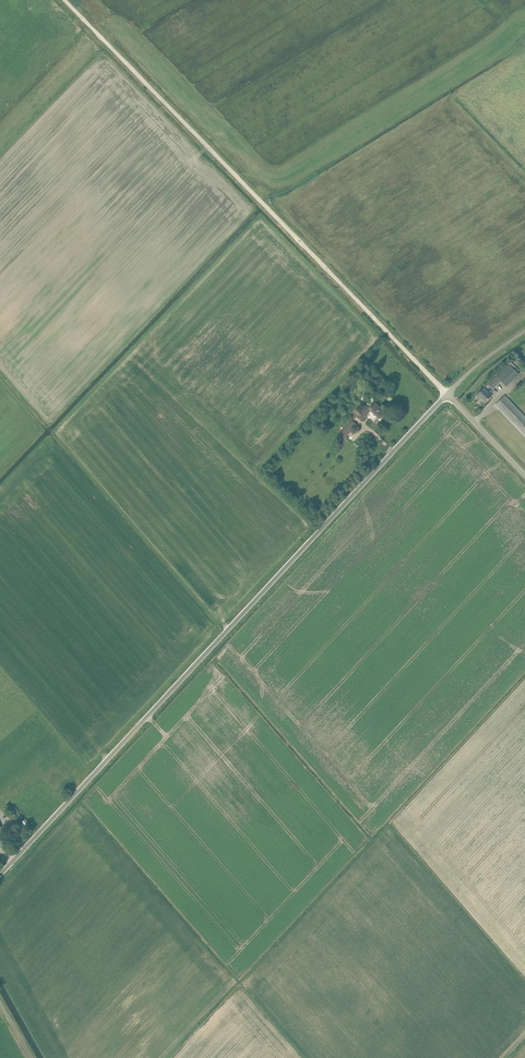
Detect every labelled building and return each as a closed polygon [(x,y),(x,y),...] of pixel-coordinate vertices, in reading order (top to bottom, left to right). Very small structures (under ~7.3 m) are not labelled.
[(509,364),(496,376),(501,381),(502,383),(516,370),(509,364)] [(492,380),(488,384),(492,388),(493,389),(497,385),(492,380)] [(492,396),(489,393),(484,388),(475,396),(481,401),(483,400),(485,402),(492,396)] [(505,395),(498,402),(494,405),(524,437),(524,417),(505,395)] [(362,420),(371,411),(379,419),(385,413),(375,403),(373,406),(371,404),(368,407),(366,406),(361,411),(358,407),(354,412),(357,415),(356,416),(358,418),(359,417),(362,420)] [(342,431),(338,435),(338,436),(343,440),(347,435),(342,431)]
